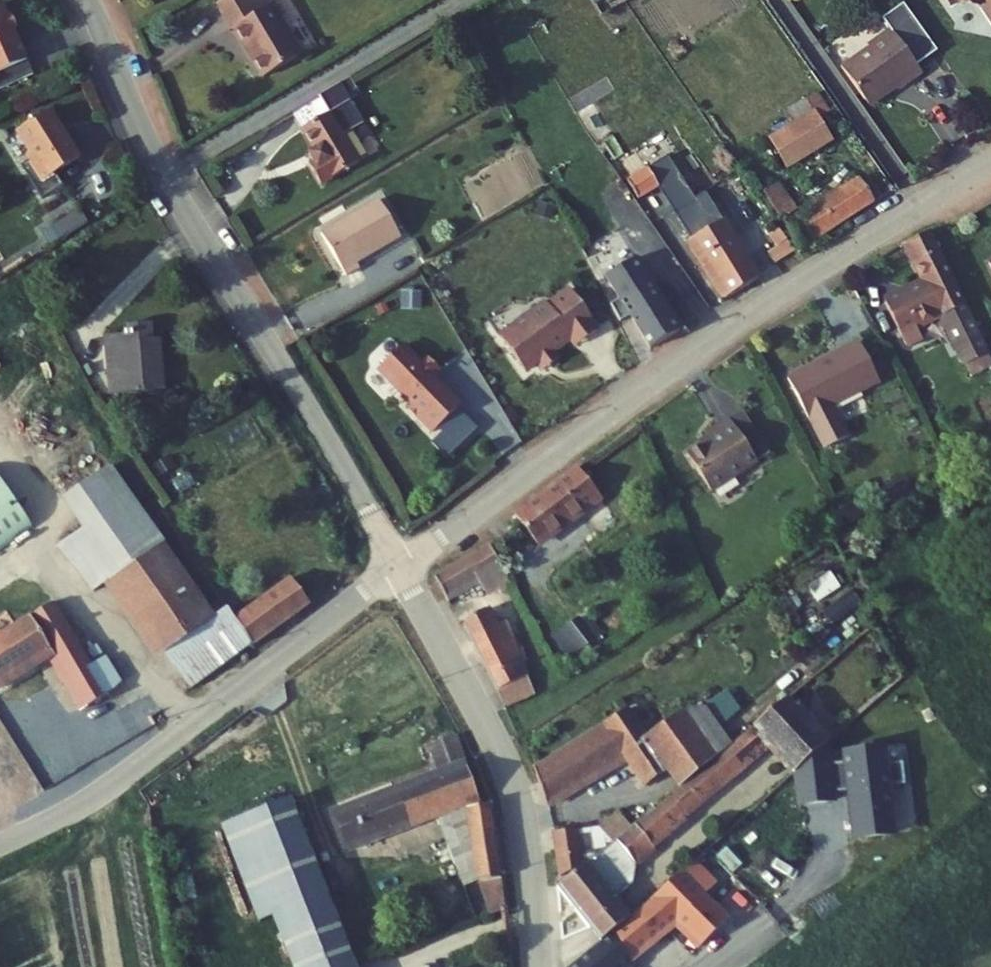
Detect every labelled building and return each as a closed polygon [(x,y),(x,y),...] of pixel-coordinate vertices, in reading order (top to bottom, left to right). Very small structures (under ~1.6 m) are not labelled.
[(0,4),(0,50),(9,69),(19,64),(50,50),(35,19),(39,18),(32,5),(29,6),(26,0),(9,0),(0,4)] [(280,72),(316,50),(285,0),(232,0),(248,26),(250,25),(280,72)] [(935,51),(904,5),(880,21),(883,24),(855,43),(876,74),(886,77),(908,62),(911,66),(935,51)] [(50,50),(19,64),(25,77),(56,63),(50,50)] [(649,50),(585,90),(612,133),(675,93),(649,50)] [(330,159),(342,178),(381,154),(365,128),(384,116),(366,88),(376,82),(369,69),(312,105),(336,143),(330,147),(335,156),(330,159)] [(85,118),(75,102),(43,123),(57,146),(56,153),(47,159),(68,192),(89,178),(82,165),(107,149),(94,129),(90,131),(85,121),(85,118)] [(755,148),(770,171),(809,145),(812,149),(824,142),(806,114),(755,148)] [(673,182),(740,291),(776,268),(732,197),(720,206),(696,166),(688,151),(645,180),(654,194),(673,182)] [(806,212),(819,232),(886,185),(874,165),(806,212)] [(761,194),(779,223),(797,211),(779,183),(761,194)] [(342,226),(367,267),(383,258),(380,253),(422,227),(399,190),(342,226)] [(901,285),(923,329),(930,331),(940,326),(942,319),(937,308),(960,297),(967,312),(990,359),(990,308),(943,214),(920,228),(939,266),(901,285)] [(606,242),(620,267),(647,250),(632,226),(606,242)] [(620,267),(664,342),(690,324),(647,250),(620,267)] [(545,313),(520,332),(547,367),(560,357),(564,362),(570,356),(573,359),(579,354),(574,347),(592,332),(595,335),(615,320),(612,315),(614,314),(589,282),(567,299),(565,297),(562,299),(558,299),(545,308),(545,313)] [(126,313),(146,381),(197,365),(179,304),(171,306),(166,288),(142,295),(145,307),(126,313)] [(967,312),(960,297),(937,308),(942,319),(940,326),(967,312)] [(615,320),(595,335),(597,338),(617,322),(615,320)] [(819,398),(840,440),(866,427),(850,396),(897,373),(877,332),(814,364),(830,391),(819,398)] [(455,431),(462,424),(481,407),(483,405),(455,376),(463,367),(453,357),(445,365),(426,344),(402,366),(434,400),(430,404),(455,431)] [(804,369),(819,398),(830,391),(814,364),(804,369)] [(755,401),(743,410),(760,435),(773,455),(785,448),(755,401)] [(481,407),(462,424),(472,435),(491,418),(481,407)] [(700,446),(713,465),(760,435),(743,410),(719,424),(723,430),(700,446)] [(713,465),(726,485),(773,455),(760,435),(713,465)] [(540,506),(560,536),(626,490),(605,459),(540,506)] [(34,527),(0,474),(0,548),(34,527)] [(237,634),(227,617),(214,625),(124,483),(85,508),(102,535),(76,551),(110,604),(123,596),(162,657),(170,652),(199,697),(254,662),(237,634)] [(448,571),(461,596),(501,576),(504,583),(513,578),(517,587),(523,584),(502,543),(448,571)] [(265,615),(237,634),(254,662),(319,612),(304,589),(265,615)] [(255,598),(227,617),(237,634),(265,615),(255,598)] [(60,660),(89,708),(115,693),(60,599),(0,633),(0,692),(60,660)] [(480,624),(517,691),(542,677),(507,608),(480,624)] [(599,609),(563,633),(577,655),(614,632),(599,609)] [(517,691),(525,709),(551,695),(542,677),(517,691)] [(793,731),(820,760),(853,728),(813,683),(765,726),(745,743),(689,790),(647,825),(641,829),(660,852),(683,833),(679,827),(793,731)] [(702,692),(664,723),(672,733),(660,742),(679,768),(674,772),(689,790),(745,743),(702,692)] [(550,766),(567,804),(639,757),(659,783),(674,772),(679,768),(660,742),(672,733),(664,723),(647,701),(588,746),(550,766)] [(820,760),(839,779),(871,747),(853,728),(820,760)] [(456,770),(352,815),(364,841),(479,796),(496,880),(516,875),(503,801),(498,801),(472,732),(445,744),(456,770)] [(732,837),(773,886),(864,807),(839,779),(820,760),(732,837)] [(246,814),(283,906),(293,902),(317,966),(339,966),(378,953),(317,788),(246,814)] [(594,845),(604,860),(627,842),(641,829),(647,825),(636,811),(594,845)] [(641,829),(627,842),(645,864),(660,852),(641,829)] [(571,837),(576,872),(597,866),(587,831),(571,837)] [(579,881),(622,932),(652,906),(635,885),(651,872),(645,864),(627,842),(604,860),(597,866),(579,881)] [(585,966),(631,966),(697,913),(718,938),(750,914),(729,886),(745,874),(723,844),(652,906),(622,932),(584,964),(585,966)] [(378,953),(339,966),(365,966),(381,960),(378,953)]
